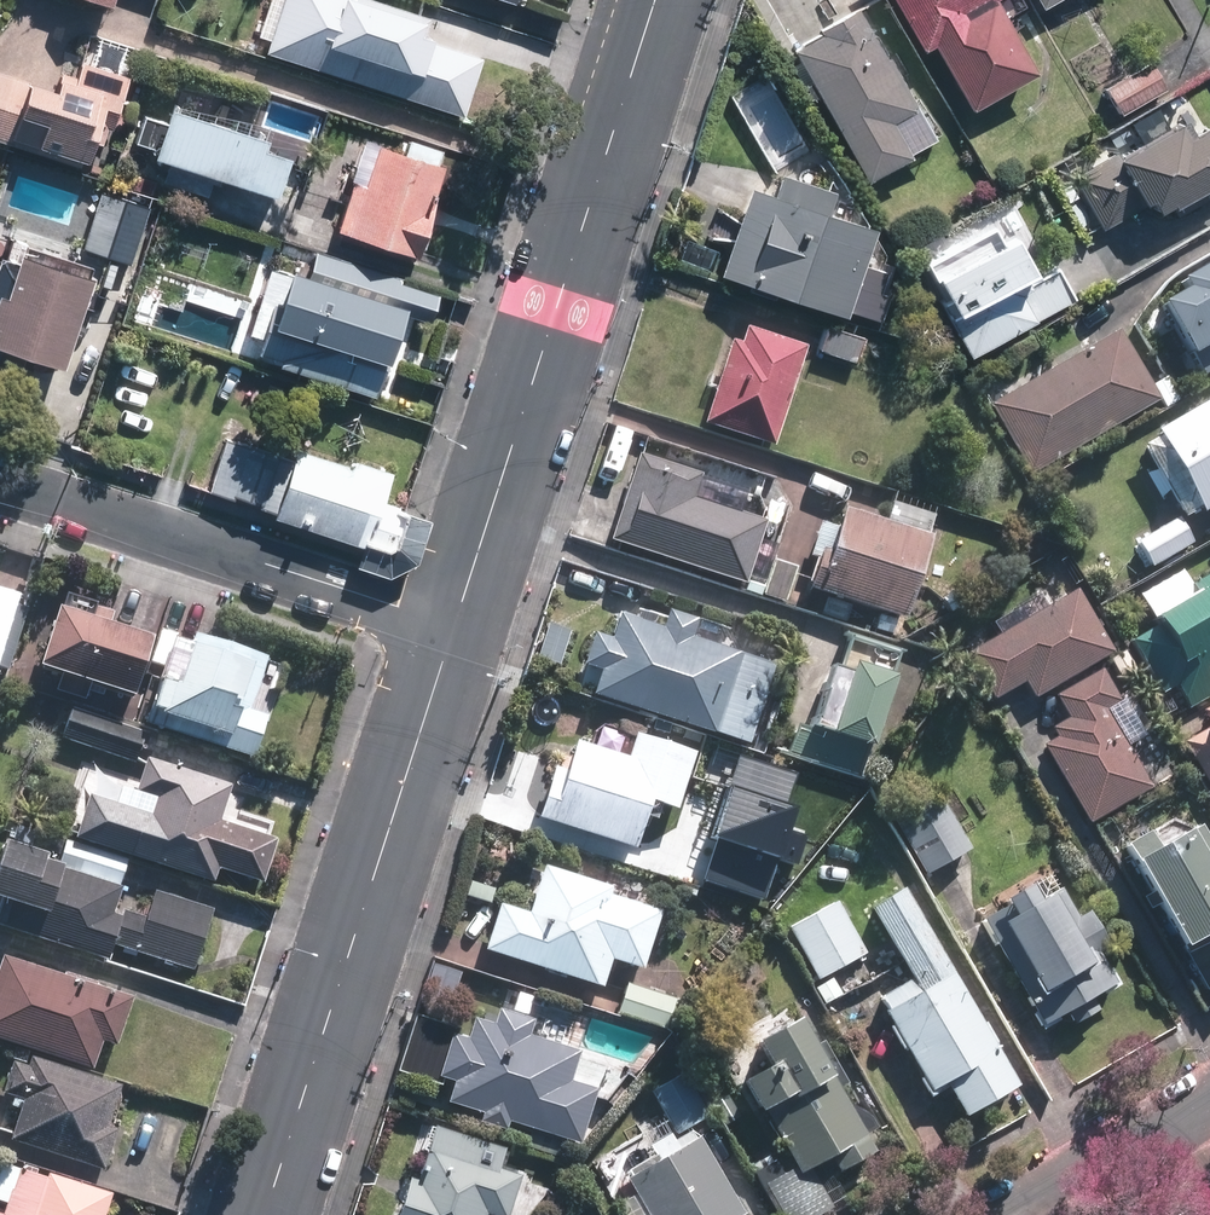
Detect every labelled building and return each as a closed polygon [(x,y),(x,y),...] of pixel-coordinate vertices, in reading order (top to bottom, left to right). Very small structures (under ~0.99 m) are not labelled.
[(467,120),(486,60),(425,40),(430,25),(358,3),(359,0),(284,0),(266,56),(467,120)] [(917,56),(929,49),(966,115),(1030,77),(986,3),(992,0),(885,0),(917,56)] [(1056,0),(1029,0),(1036,12),(1056,0)] [(782,54),(859,187),(903,162),(883,126),(905,113),(845,10),(808,33),(810,38),(782,54)] [(79,167),(82,161),(87,163),(93,142),(100,145),(105,128),(111,130),(128,76),(81,61),(75,77),(60,72),(55,89),(0,72),(0,141),(79,167)] [(1115,116),(1161,90),(1146,62),(1100,89),(1115,116)] [(262,139),(166,108),(161,123),(139,115),(130,143),(152,150),(150,157),(164,162),(158,182),(201,195),(207,177),(271,197),(284,156),(259,148),(262,139)] [(1142,207),(1146,215),(1162,207),(1164,210),(1167,208),(1172,218),(1209,197),(1209,148),(1198,128),(1177,140),(1170,126),(1114,157),(1113,154),(1068,178),(1097,231),(1142,207)] [(433,166),(438,151),(406,140),(402,155),(374,147),(361,186),(350,182),(334,232),(415,258),(432,203),(429,202),(441,168),(433,166)] [(1098,154),(1107,149),(1102,140),(1093,145),(1098,154)] [(820,199),(823,191),(768,173),(761,195),(739,188),(711,275),(838,315),(851,276),(859,279),(868,252),(859,250),(866,229),(827,216),(831,202),(820,199)] [(83,249),(134,265),(152,206),(101,191),(83,249)] [(960,348),(1025,312),(985,238),(962,251),(954,238),(912,261),(960,348)] [(96,277),(23,253),(20,263),(3,257),(0,267),(0,364),(23,371),(29,355),(67,367),(96,277)] [(339,259),(329,256),(326,267),(336,270),(339,259)] [(390,304),(395,285),(353,273),(348,290),(306,277),(294,315),(272,307),(256,357),(279,363),(277,369),(373,400),(392,342),(383,339),(394,305),(390,304)] [(1182,289),(1184,294),(1156,310),(1190,366),(1192,365),(1202,384),(1209,379),(1209,273),(1182,289)] [(814,350),(853,362),(861,337),(822,325),(814,350)] [(1026,473),(1153,400),(1113,329),(986,403),(1026,473)] [(768,447),(799,349),(738,330),(733,344),(723,341),(696,425),(768,447)] [(994,351),(1008,343),(1001,332),(988,340),(994,351)] [(1162,377),(1150,384),(1163,408),(1175,401),(1162,377)] [(1177,393),(1188,387),(1182,377),(1171,384),(1177,393)] [(1147,436),(1194,518),(1201,514),(1203,519),(1209,514),(1209,399),(1147,436)] [(260,507),(362,540),(386,548),(395,544),(405,512),(397,510),(399,506),(382,500),(391,471),(353,459),(351,466),(296,448),(292,459),(225,437),(207,490),(232,499),(233,496),(261,504),(260,507)] [(602,542),(739,585),(759,523),(687,500),(695,476),(629,456),(602,542)] [(924,536),(930,516),(888,502),(881,523),(840,509),(833,530),(816,524),(805,558),(815,562),(805,591),(900,621),(927,537),(924,536)] [(1149,569),(1191,544),(1176,518),(1135,542),(1149,569)] [(777,602),(788,567),(764,559),(753,595),(777,602)] [(1176,687),(1189,709),(1209,696),(1209,575),(1188,588),(1180,574),(1137,598),(1151,621),(1148,623),(1151,629),(1129,644),(1159,697),(1176,687)] [(1108,656),(1071,592),(1020,623),(1013,611),(992,623),(998,635),(964,655),(991,702),(1021,684),(1031,701),(1108,656)] [(9,671),(28,609),(0,601),(0,668),(9,671)] [(111,631),(116,616),(97,611),(93,624),(61,615),(42,673),(63,680),(58,697),(88,706),(93,690),(137,704),(156,645),(111,631)] [(655,630),(612,616),(604,640),(586,635),(576,666),(594,671),(586,696),(704,734),(705,733),(741,745),(765,668),(730,656),(730,654),(680,638),(686,622),(660,614),(655,630)] [(941,619),(920,632),(929,646),(950,634),(941,619)] [(150,725),(257,760),(270,718),(254,714),(272,659),(199,636),(195,649),(178,643),(167,680),(164,679),(150,725)] [(1134,673),(1123,654),(1110,661),(1121,681),(1134,673)] [(853,779),(882,683),(840,670),(837,678),(819,673),(800,736),(789,732),(781,756),(853,779)] [(1088,824),(1148,789),(1102,712),(1118,702),(1099,672),(1054,698),(1066,718),(1048,729),(1054,739),(1041,746),(1088,824)] [(1199,715),(1206,728),(1192,736),(1194,738),(1179,747),(1209,800),(1209,709),(1199,715)] [(66,741),(139,764),(149,732),(76,710),(66,741)] [(526,820),(624,851),(639,803),(668,811),(685,755),(626,736),(619,761),(564,744),(551,786),(538,782),(526,820)] [(125,855),(217,885),(222,871),(266,886),(281,841),(224,823),(235,788),(151,760),(142,789),(129,786),(116,825),(133,830),(125,855)] [(923,876),(968,851),(936,794),(891,819),(923,876)] [(763,903),(804,814),(775,800),(733,889),(763,903)] [(673,876),(729,893),(744,844),(687,827),(673,876)] [(1179,833),(1152,848),(1144,834),(1122,847),(1129,861),(1124,864),(1174,951),(1178,948),(1182,956),(1184,955),(1206,994),(1209,991),(1209,888),(1204,876),(1209,873),(1209,854),(1195,828),(1180,837),(1179,833)] [(113,963),(119,947),(198,972),(217,912),(158,893),(150,918),(127,911),(126,916),(118,913),(125,889),(49,865),(50,859),(10,846),(0,876),(0,926),(113,963)] [(81,872),(125,888),(134,862),(90,847),(81,872)] [(479,955),(596,993),(606,964),(636,974),(655,917),(602,900),(605,892),(537,871),(522,916),(494,908),(479,955)] [(1030,906),(1021,889),(994,904),(998,911),(979,922),(1032,1016),(1029,1017),(1038,1033),(1057,1022),(1054,1018),(1063,1013),(1071,1026),(1097,1012),(1089,999),(1097,994),(1099,998),(1117,988),(1107,970),(1103,973),(1093,954),(1103,949),(1084,913),(1071,920),(1056,892),(1030,906)] [(898,1051),(902,1048),(920,1079),(916,1081),(927,1099),(943,1089),(961,1119),(1015,1088),(950,975),(948,976),(899,892),(867,910),(908,981),(877,998),(885,1012),(882,1014),(890,1026),(885,1029),(898,1051)] [(864,955),(836,901),(788,927),(817,980),(864,955)] [(98,1071),(106,1044),(122,1048),(138,999),(6,957),(0,976),(0,1040),(98,1071)] [(615,1014),(664,1030),(674,999),(625,984),(615,1014)] [(524,1039),(529,1022),(492,1010),(487,1027),(469,1022),(463,1041),(453,1038),(456,1030),(411,1016),(393,1073),(437,1087),(440,1081),(449,1084),(442,1105),(477,1116),(475,1123),(501,1131),(504,1124),(574,1146),(592,1092),(565,1083),(574,1055),(524,1039)] [(792,1169),(781,1175),(773,1162),(755,1173),(779,1214),(820,1214),(830,1210),(807,1170),(826,1159),(834,1174),(871,1153),(861,1136),(873,1130),(865,1117),(849,1109),(838,1091),(837,1092),(835,1089),(842,1085),(820,1044),(807,1051),(790,1021),(751,1043),(764,1067),(735,1083),(752,1114),(760,1110),(792,1169)] [(33,1052),(20,1048),(16,1059),(30,1064),(33,1052)] [(15,1141),(107,1172),(120,1130),(113,1128),(125,1087),(35,1058),(32,1068),(17,1063),(6,1095),(18,1099),(15,1107),(25,1110),(15,1141)] [(674,1135),(706,1118),(681,1074),(650,1091),(674,1135)] [(394,1214),(482,1214),(494,1178),(511,1183),(520,1154),(500,1147),(435,1126),(429,1146),(425,1144),(413,1181),(406,1178),(394,1214)] [(694,1138),(653,1162),(651,1157),(623,1173),(625,1177),(620,1180),(629,1196),(610,1208),(614,1214),(744,1214),(733,1196),(729,1199),(694,1138)] [(116,1194),(53,1174),(51,1178),(22,1168),(7,1214),(110,1214),(116,1194)]
